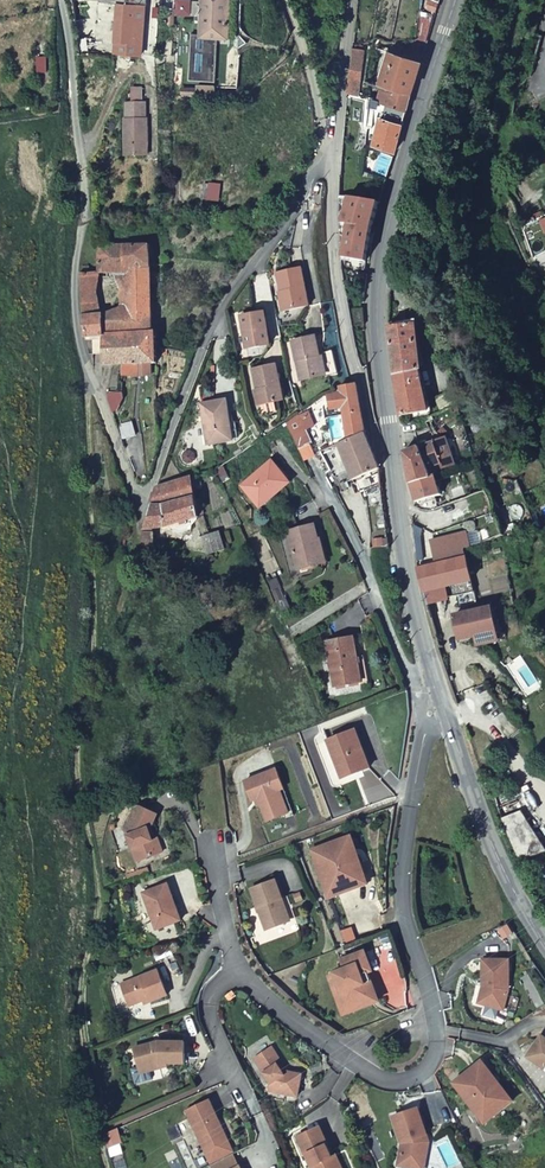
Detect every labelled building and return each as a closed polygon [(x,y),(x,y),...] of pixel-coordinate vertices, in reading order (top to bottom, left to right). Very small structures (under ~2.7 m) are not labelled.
[(142,60),(148,4),(149,4),(149,0),(101,0),(101,5),(118,7),(115,56),(142,60)] [(225,40),(226,0),(199,0),(199,4),(190,4),(190,18),(198,18),(198,37),(188,37),(187,83),(213,84),(215,40),(225,40)] [(434,14),(437,6),(427,3),(425,12),(434,14)] [(393,53),(386,52),(375,87),(378,88),(373,103),(377,104),(386,107),(405,113),(411,88),(419,62),(414,60),(416,51),(408,49),(403,47),(401,51),(394,49),(393,53)] [(350,48),(346,93),(358,97),(363,49),(350,48)] [(213,89),(195,89),(194,99),(213,99),(213,89)] [(131,158),(153,158),(154,123),(151,122),(151,106),(133,106),(133,122),(130,123),(131,158)] [(405,113),(386,107),(382,121),(378,121),(371,147),(395,154),(405,113)] [(379,207),(348,201),(343,227),(371,232),(372,229),(379,207)] [(365,273),(371,232),(343,227),(346,228),(342,257),(345,257),(344,270),(365,273)] [(154,247),(100,246),(100,273),(116,273),(130,274),(132,308),(123,310),(100,316),(82,317),(83,338),(102,337),(130,336),(153,335),(154,247)] [(285,313),(310,309),(305,271),(280,274),(285,313)] [(100,273),(81,273),(82,317),(100,316),(99,296),(100,273)] [(116,273),(123,310),(132,308),(130,274),(116,273)] [(363,337),(361,312),(347,313),(350,332),(357,332),(357,338),(363,337)] [(266,316),(243,319),(247,351),(270,349),(266,316)] [(424,375),(422,369),(417,328),(407,329),(389,331),(395,379),(424,375)] [(156,335),(153,335),(130,336),(131,366),(132,366),(157,366),(157,348),(156,335)] [(130,336),(102,337),(102,365),(122,366),(131,366),(130,336)] [(297,383),(321,380),(315,340),(292,343),(297,383)] [(122,366),(122,379),(132,378),(132,366),(131,366),(122,366)] [(258,412),(281,408),(275,373),(253,376),(258,412)] [(400,422),(427,417),(429,417),(428,407),(424,375),(395,379),(400,422)] [(347,443),(363,437),(355,389),(350,389),(337,392),(338,398),(326,401),(328,414),(341,411),(342,419),(347,443)] [(453,396),(437,403),(443,418),(458,412),(453,396)] [(202,410),(208,449),(233,445),(238,442),(236,426),(230,427),(227,406),(202,410)] [(285,428),(299,455),(310,449),(303,435),(298,426),(308,421),(306,417),(285,428)] [(347,443),(342,419),(338,420),(343,443),(343,445),(347,443)] [(298,426),(303,435),(313,430),(308,421),(298,426)] [(116,427),(120,440),(133,437),(131,424),(116,427)] [(343,445),(337,448),(350,485),(352,484),(379,473),(363,437),(347,443),(343,445)] [(444,445),(421,452),(428,474),(437,472),(438,476),(455,471),(447,444),(444,445)] [(404,460),(411,490),(437,481),(439,480),(438,476),(437,472),(428,474),(421,452),(403,457),(404,460)] [(239,492),(254,509),(266,499),(269,503),(287,488),(269,467),(239,492)] [(204,494),(200,480),(191,483),(194,497),(204,494)] [(437,481),(411,490),(416,508),(442,500),(437,481)] [(143,536),(165,535),(201,524),(199,521),(206,518),(210,517),(208,510),(204,510),(203,505),(196,507),(194,497),(191,483),(154,494),(143,536)] [(266,499),(254,509),(257,514),(269,503),(266,499)] [(232,549),(224,534),(209,542),(218,557),(232,549)] [(298,578),(324,572),(316,535),(289,541),(298,578)] [(470,552),(473,551),(469,537),(432,547),(436,570),(467,562),(466,555),(465,553),(469,552),(470,552)] [(471,554),(470,552),(469,552),(465,553),(466,555),(467,562),(436,570),(435,570),(421,574),(425,589),(450,583),(453,595),(478,590),(471,554)] [(450,583),(425,589),(432,617),(450,613),(453,595),(450,583)] [(494,607),(456,615),(462,637),(499,630),(494,607)] [(344,684),(371,678),(367,653),(364,634),(337,639),(344,684)] [(367,653),(371,678),(372,680),(379,679),(374,651),(367,653)] [(356,730),(328,741),(338,767),(341,766),(346,777),(371,767),(356,730)] [(281,771),(249,782),(256,803),(262,800),(271,824),(291,817),(282,793),(285,792),(288,790),(281,771)] [(285,792),(282,793),(291,817),(294,816),(285,792)] [(143,809),(137,811),(126,833),(138,865),(165,855),(160,841),(154,843),(150,831),(153,830),(159,816),(143,809)] [(349,839),(315,852),(330,893),(364,881),(350,842),(349,839)] [(355,840),(350,842),(364,881),(330,893),(332,899),(371,884),(355,840)] [(281,884),(255,893),(262,912),(264,911),(266,916),(264,916),(271,936),(294,927),(285,903),(287,902),(281,884)] [(170,888),(145,897),(158,934),(183,925),(170,888)] [(365,955),(341,964),(344,973),(334,977),(342,996),(345,995),(350,1009),(371,1001),(365,987),(371,985),(367,975),(372,974),(365,955)] [(509,962),(482,962),(482,988),(485,989),(480,1006),(503,1012),(508,993),(509,962)] [(162,975),(125,989),(133,1011),(147,1005),(153,1003),(154,1006),(171,1000),(162,975)] [(371,985),(365,987),(369,997),(375,994),(371,985)] [(541,1039),(528,1058),(535,1063),(540,1062),(544,1066),(544,1042),(541,1039)] [(159,1046),(138,1052),(144,1072),(164,1067),(171,1066),(189,1067),(189,1046),(166,1045),(166,1049),(160,1050),(159,1046)] [(257,1062),(259,1064),(277,1052),(275,1050),(257,1062)] [(286,1066),(277,1052),(259,1064),(273,1086),(272,1093),(300,1099),(304,1076),(287,1073),(284,1069),(286,1066)] [(481,1063),(453,1085),(479,1118),(502,1100),(488,1082),(493,1079),(481,1063)] [(164,1067),(144,1072),(145,1077),(172,1069),(171,1066),(164,1067)] [(512,1102),(493,1079),(488,1082),(502,1100),(479,1118),(483,1124),(512,1102)] [(231,1140),(213,1103),(191,1114),(208,1151),(231,1140)] [(393,1118),(402,1145),(398,1166),(410,1167),(414,1167),(415,1164),(421,1160),(424,1160),(428,1143),(425,1142),(423,1136),(426,1135),(417,1110),(393,1118)] [(300,1138),(308,1156),(310,1155),(316,1166),(313,1167),(334,1167),(330,1159),(334,1158),(329,1146),(330,1146),(322,1128),(300,1138)] [(109,1139),(111,1150),(125,1145),(120,1132),(108,1137),(109,1139)] [(334,1158),(330,1159),(334,1167),(344,1167),(338,1155),(334,1158)]
